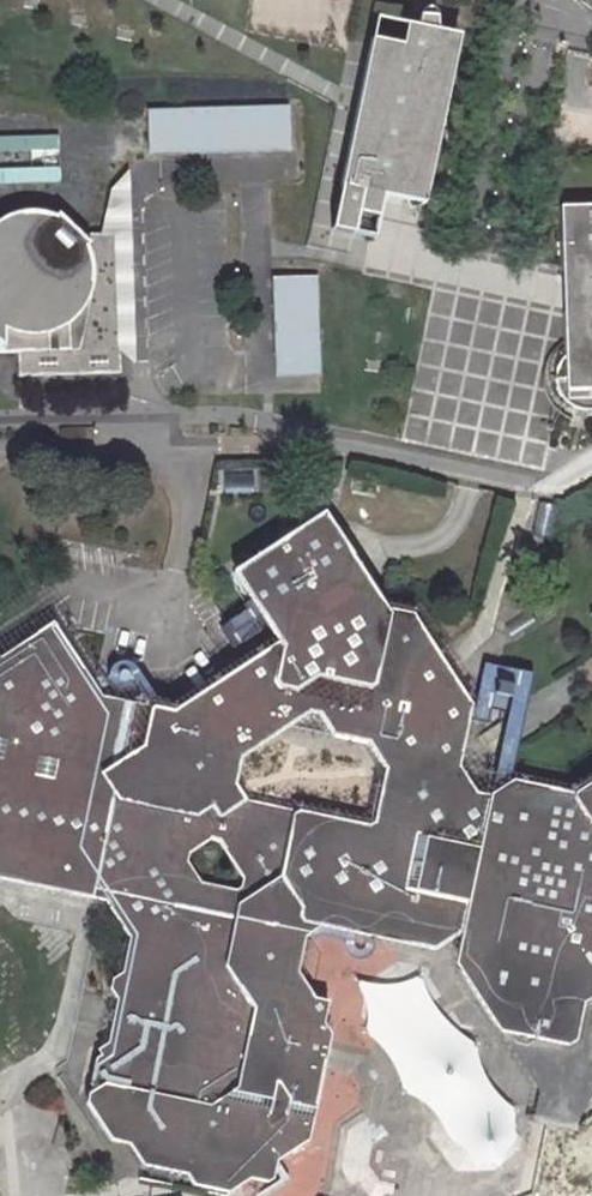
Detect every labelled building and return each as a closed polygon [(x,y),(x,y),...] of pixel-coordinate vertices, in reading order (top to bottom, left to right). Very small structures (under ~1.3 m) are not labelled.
[(457,38),(375,21),(330,230),(372,239),(381,195),(421,203),(457,38)] [(290,105),(149,110),(150,154),(291,150),(290,105)] [(99,189),(98,234),(116,234),(121,375),(125,371),(119,169),(99,189)] [(555,201),(555,267),(562,267),(562,277),(572,277),(572,303),(562,303),(562,312),(557,312),(557,347),(549,354),(544,363),(541,372),(542,381),(545,390),(550,397),(559,404),(566,406),(577,408),(588,406),(591,403),(591,200),(555,201)] [(15,354),(16,378),(121,375),(116,234),(98,234),(83,235),(60,213),(51,223),(37,217),(22,215),(8,217),(0,221),(0,355),(15,354)] [(315,276),(271,278),(274,379),(321,377),(315,276)] [(574,793),(512,781),(490,795),(477,793),(460,766),(463,750),(472,705),(414,614),(387,609),(339,534),(324,511),(295,531),(232,573),(253,606),(222,627),(234,647),(265,626),(278,643),(174,711),(151,706),(102,698),(53,622),(0,658),(0,878),(92,897),(106,900),(130,939),(124,973),(112,980),(110,990),(118,999),(109,1043),(97,1050),(101,1056),(96,1058),(89,1085),(96,1082),(100,1088),(89,1094),(86,1103),(110,1142),(128,1145),(142,1167),(188,1176),(195,1186),(227,1193),(249,1180),(267,1182),(273,1179),(278,1161),(307,1139),(331,1034),(323,1025),(329,1002),(315,998),(298,971),(304,937),(313,931),(320,927),(435,951),(455,965),(502,1032),(513,1036),(514,1043),(528,1046),(535,1039),(567,1047),(577,1041),(583,1005),(591,1000),(591,782),(574,793)] [(426,991),(422,975),(406,982),(390,985),(376,985),(360,980),(358,986),(363,996),(365,1004),(362,1015),(367,1024),(366,1030),(366,1036),(377,1044),(385,1054),(392,1064),(397,1075),(401,1089),(406,1094),(417,1098),(427,1105),(435,1114),(435,1119),(431,1137),(456,1172),(494,1171),(504,1163),(519,1149),(520,1140),(514,1128),(515,1113),(509,1105),(500,1096),(487,1080),(482,1069),(477,1049),(474,1044),(460,1034),(447,1022),(440,1013),(435,1006),(431,1000),(426,991)] [(507,1042),(534,1116),(579,1125),(585,1122),(588,1107),(591,1089),(591,1000),(583,1005),(577,1041),(567,1047),(535,1039),(528,1046),(514,1043),(507,1042)]
